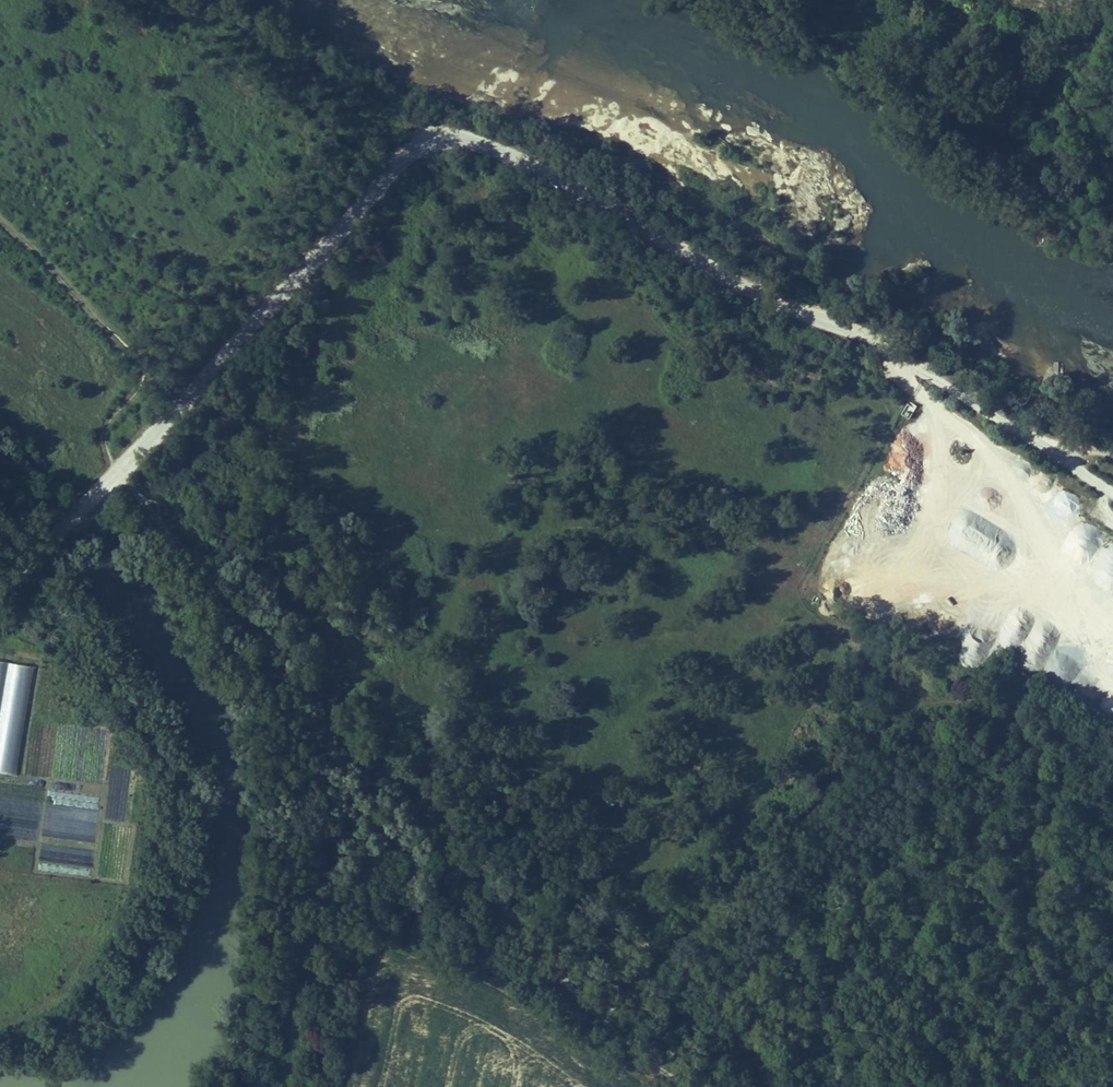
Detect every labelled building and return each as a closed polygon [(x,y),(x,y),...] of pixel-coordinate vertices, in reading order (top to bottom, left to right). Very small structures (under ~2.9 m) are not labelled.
[(915,577),(895,583),(897,590),(917,583),(915,577)]
